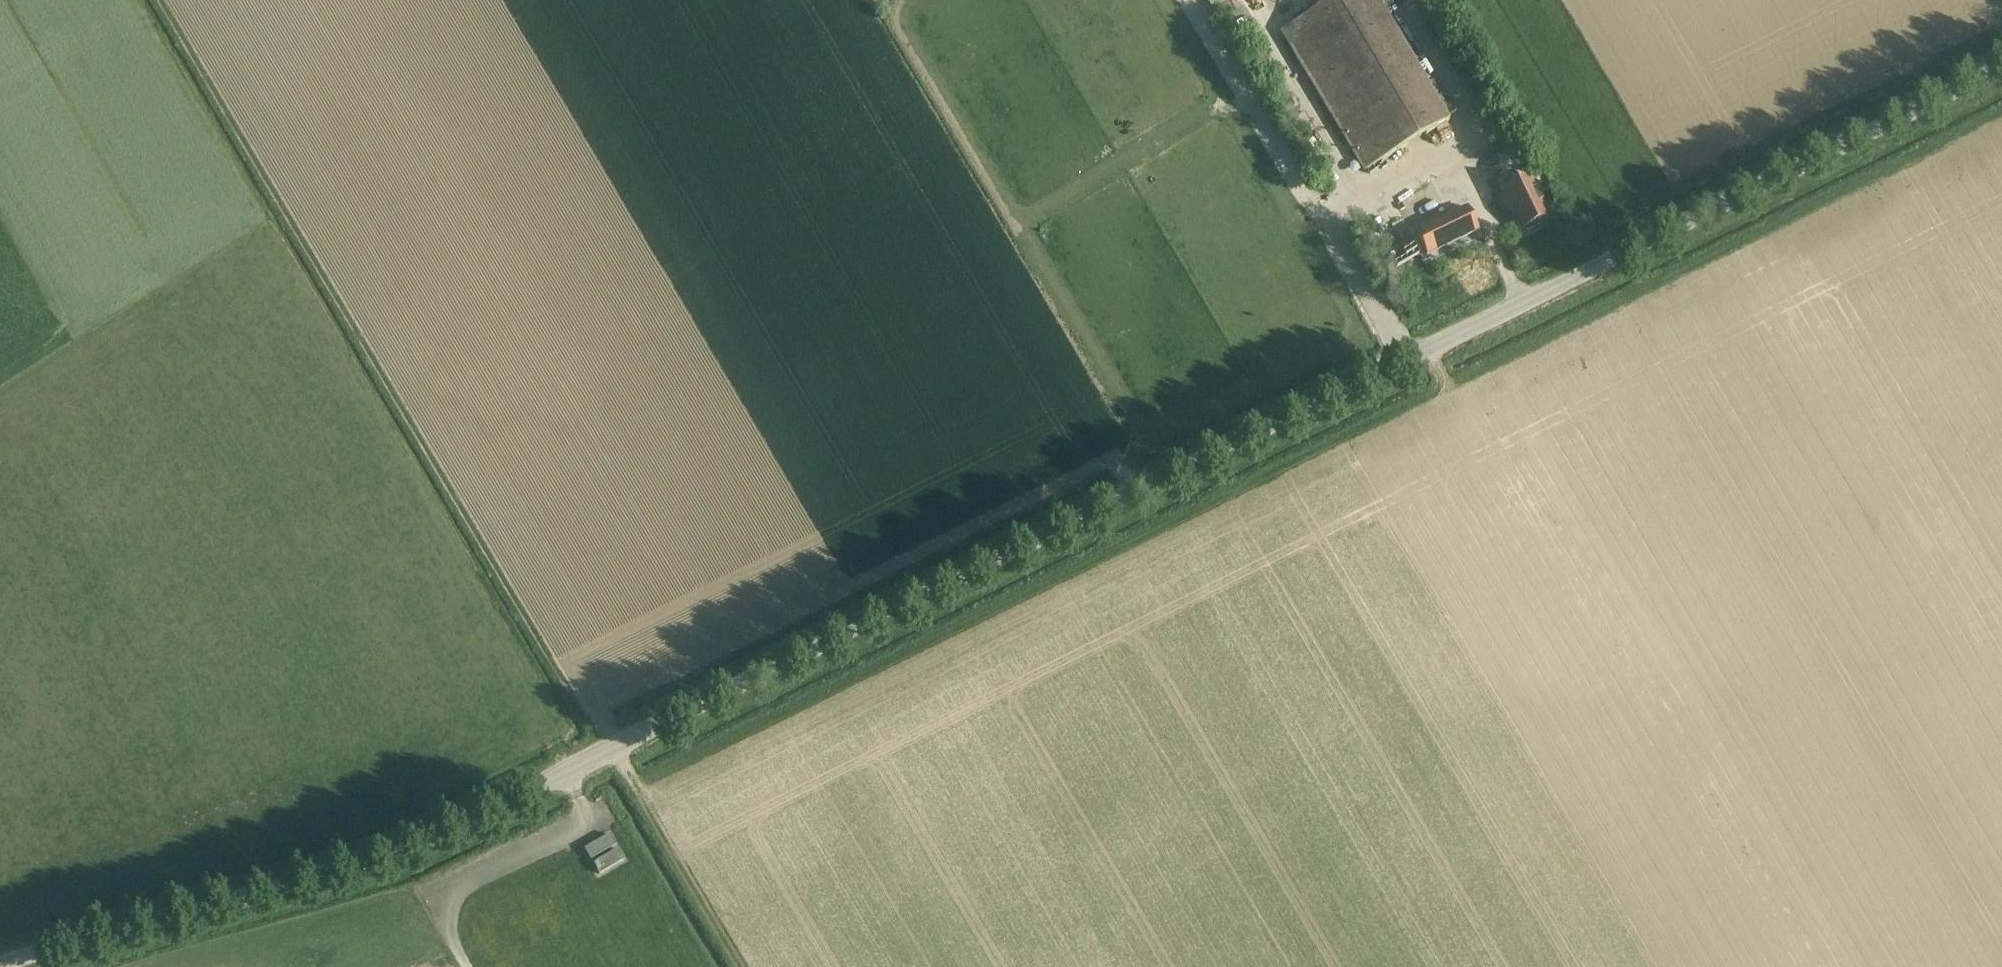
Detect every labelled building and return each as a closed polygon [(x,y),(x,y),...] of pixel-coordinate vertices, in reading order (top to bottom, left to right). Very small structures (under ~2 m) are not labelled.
[(1448,121),(1376,0),(1334,0),(1283,30),(1366,170),(1448,121)] [(1501,191),(1521,231),(1524,229),(1525,232),(1537,226),(1536,223),(1549,217),(1529,177),(1501,191)] [(1466,207),(1415,232),(1427,255),(1477,231),(1466,207)] [(615,845),(609,835),(584,849),(590,859),(615,845)] [(598,874),(623,860),(617,849),(592,864),(598,874)]
